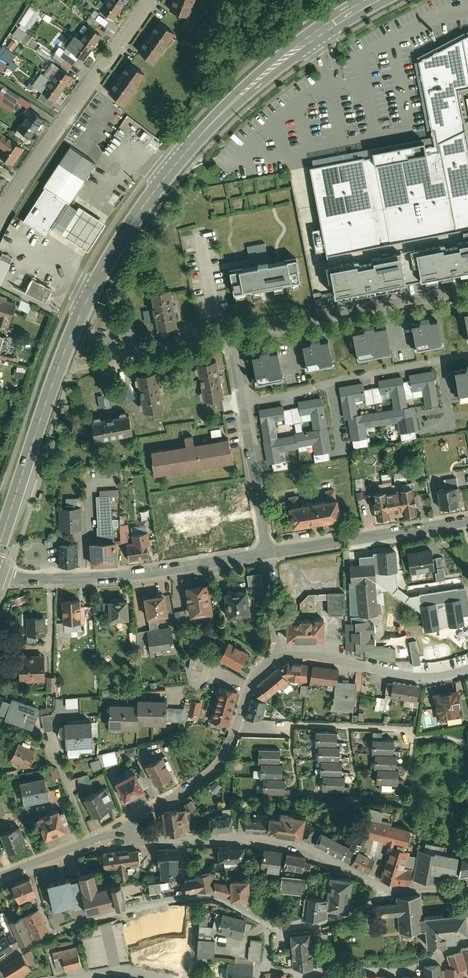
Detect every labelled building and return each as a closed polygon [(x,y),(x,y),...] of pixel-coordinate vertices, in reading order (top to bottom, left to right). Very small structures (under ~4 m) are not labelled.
[(111,19),(125,0),(105,0),(98,10),(111,19)] [(167,9),(185,16),(191,0),(170,0),(167,9)] [(47,15),(28,3),(20,15),(28,20),(32,13),(44,21),(47,15)] [(85,25),(92,29),(97,21),(87,14),(81,22),(85,25)] [(173,32),(156,20),(134,49),(152,61),(173,32)] [(82,61),(100,35),(92,29),(85,25),(68,50),(82,61)] [(30,37),(18,28),(11,36),(24,46),(30,37)] [(327,259),(467,230),(467,135),(466,125),(459,83),(467,81),(467,28),(420,54),(434,132),(435,139),(311,161),(327,259)] [(60,52),(53,63),(66,71),(73,61),(60,52)] [(54,102),(72,75),(66,71),(53,63),(48,60),(39,73),(48,79),(39,92),(40,92),(53,101),(54,102)] [(144,74),(124,61),(105,90),(124,103),(144,74)] [(30,111),(18,102),(21,98),(6,87),(0,94),(0,106),(13,115),(15,113),(24,119),(30,111)] [(53,101),(40,92),(36,98),(49,106),(53,101)] [(24,119),(18,127),(32,137),(45,120),(31,110),(30,111),(24,119)] [(93,122),(85,135),(105,148),(113,135),(93,122)] [(14,166),(26,147),(4,132),(0,137),(0,156),(14,166)] [(95,165),(68,147),(41,187),(44,188),(22,221),(45,236),(50,229),(59,235),(76,210),(68,205),(95,165)] [(78,207),(76,210),(59,235),(85,252),(104,225),(78,207)] [(416,254),(421,281),(467,273),(467,244),(416,254)] [(261,267),(268,265),(265,248),(246,252),(248,264),(260,262),(261,267)] [(11,257),(0,251),(0,278),(11,257)] [(399,257),(328,271),(333,298),(404,284),(399,257)] [(261,267),(232,272),(237,296),(302,283),(298,260),(268,265),(261,267)] [(32,278),(26,290),(45,300),(51,288),(32,278)] [(175,326),(168,287),(149,290),(156,330),(175,326)] [(7,326),(14,302),(4,299),(5,296),(0,295),(0,324),(7,326)] [(18,307),(29,311),(31,303),(21,300),(18,307)] [(444,347),(439,319),(432,320),(431,318),(422,319),(422,321),(413,323),(418,352),(444,347)] [(393,355),(387,326),(375,328),(374,326),(364,328),(364,330),(354,332),(359,361),(393,355)] [(335,367),(330,339),(322,340),(322,337),(312,339),(313,341),(304,343),(309,372),(335,367)] [(284,380),(279,352),(271,353),(271,350),(261,352),(262,354),(253,356),(258,385),(284,380)] [(221,397),(214,357),(195,360),(202,400),(221,397)] [(161,408),(154,368),(135,371),(142,411),(161,408)] [(432,371),(409,374),(410,381),(411,391),(423,390),(424,397),(425,406),(437,404),(432,371)] [(456,373),(460,400),(467,398),(467,371),(456,373)] [(365,399),(363,390),(362,384),(340,387),(345,420),(347,420),(350,442),(352,441),(368,439),(366,428),(397,423),(399,434),(400,434),(415,432),(412,408),(407,408),(406,399),(403,382),(403,378),(380,381),(381,388),(382,393),(392,392),(395,411),(358,416),(356,400),(365,399)] [(410,381),(403,382),(406,399),(424,397),(423,390),(411,391),(410,381)] [(365,399),(365,405),(383,403),(382,393),(381,388),(363,390),(365,399)] [(283,419),(282,410),(281,406),(260,409),(268,463),(273,463),(281,462),(280,451),(298,448),(298,446),(313,444),(314,454),(328,452),(331,451),(323,397),(298,400),(299,407),(300,416),(309,415),(312,430),(295,432),(295,434),(277,437),(274,420),(283,419)] [(283,419),(284,425),(301,422),(300,416),(299,407),(282,410),(283,419)] [(127,413),(87,420),(90,439),(130,433),(127,413)] [(415,432),(400,434),(401,441),(416,439),(415,432)] [(157,476),(234,464),(230,440),(196,446),(195,439),(186,440),(187,447),(153,452),(157,476)] [(368,439),(352,441),(353,448),(370,446),(369,439),(368,439)] [(330,459),(328,452),(314,454),(313,454),(314,462),(330,459)] [(286,461),(281,462),(273,463),(274,471),(288,469),(286,461)] [(411,493),(410,486),(401,487),(400,482),(390,484),(388,473),(379,474),(380,485),(382,485),(383,490),(371,492),(375,519),(415,513),(414,506),(417,505),(415,492),(411,493)] [(438,509),(456,506),(455,499),(460,498),(457,485),(434,489),(438,509)] [(289,527),(339,518),(335,495),(334,495),(333,488),(323,490),(324,497),(297,502),(296,494),(286,496),(287,503),(285,504),(289,527)] [(95,495),(95,541),(111,540),(113,540),(114,544),(127,540),(126,531),(128,529),(126,523),(118,524),(117,517),(110,518),(110,495),(99,495),(95,495)] [(58,530),(65,530),(80,529),(79,506),(57,506),(58,530)] [(55,543),(56,565),(76,564),(75,542),(66,542),(65,530),(58,530),(56,530),(56,543),(55,543)] [(124,543),(127,562),(146,559),(144,543),(148,542),(146,531),(129,534),(130,542),(124,543)] [(88,566),(115,564),(114,544),(113,540),(111,540),(95,541),(87,541),(88,566)] [(429,547),(404,550),(407,574),(410,574),(411,580),(420,579),(419,573),(433,571),(429,547)] [(358,558),(358,564),(374,563),(375,573),(396,572),(395,550),(372,553),(372,555),(358,558)] [(442,557),(436,558),(438,573),(435,574),(436,582),(445,581),(442,557)] [(358,564),(348,565),(350,582),(346,582),(348,617),(365,616),(376,616),(376,614),(378,614),(378,605),(375,605),(374,594),(377,593),(377,583),(376,583),(375,581),(375,573),(374,563),(358,564)] [(396,572),(375,573),(375,581),(422,615),(419,594),(408,597),(398,588),(396,572)] [(260,573),(246,575),(249,597),(263,595),(260,573)] [(206,582),(181,586),(186,618),(191,617),(191,619),(208,616),(208,615),(211,614),(206,582)] [(249,614),(244,587),(220,591),(224,618),(249,614)] [(424,632),(463,626),(462,617),(467,616),(467,601),(466,587),(419,594),(422,615),(424,632)] [(142,595),(144,618),(154,616),(165,615),(162,593),(142,595)] [(296,604),(296,615),(308,615),(314,615),(313,603),(316,599),(325,599),(325,615),(343,615),(343,593),(305,594),(296,604)] [(169,594),(163,595),(167,623),(173,622),(172,612),(169,594)] [(124,598),(104,599),(105,601),(99,601),(99,608),(105,607),(105,620),(125,619),(124,598)] [(78,600),(59,601),(60,625),(79,624),(78,617),(83,617),(82,604),(78,605),(78,600)] [(185,620),(183,610),(172,612),(173,622),(185,620)] [(322,640),(322,617),(308,617),(308,615),(296,615),(295,615),(295,618),(282,618),(283,641),(290,641),(290,643),(314,642),(314,640),(322,640)] [(43,616),(25,617),(26,643),(36,643),(36,636),(43,636),(43,616)] [(146,629),(126,633),(130,653),(135,653),(136,659),(148,657),(149,659),(174,655),(169,625),(156,628),(154,616),(144,618),(146,629)] [(348,617),(348,623),(343,624),(344,653),(353,653),(353,654),(369,654),(369,649),(373,649),(373,643),(373,640),(368,640),(368,634),(372,634),(372,625),(368,625),(368,623),(366,623),(365,616),(348,617)] [(237,670),(247,652),(226,640),(225,641),(220,638),(213,652),(218,655),(216,658),(237,670)] [(412,668),(420,666),(416,642),(408,644),(412,668)] [(377,643),(373,643),(373,649),(369,649),(369,654),(369,656),(389,663),(397,663),(398,650),(390,646),(377,647),(377,643)] [(43,677),(43,652),(15,652),(16,682),(43,681),(43,690),(52,690),(52,677),(43,677)] [(188,669),(202,671),(204,659),(190,656),(188,669)] [(305,664),(286,662),(274,669),(284,681),(290,682),(289,685),(296,686),(296,683),(297,683),(297,688),(303,689),(303,683),(305,666),(305,664)] [(334,683),(336,670),(310,665),(310,667),(305,666),(303,683),(307,684),(332,689),(334,683)] [(284,681),(274,669),(257,684),(255,686),(251,693),(263,702),(280,688),(283,692),(289,686),(284,681)] [(143,685),(144,691),(156,689),(155,683),(143,685)] [(352,715),(354,684),(334,683),(332,689),(331,706),(329,706),(329,713),(352,715)] [(417,687),(391,683),(391,686),(385,685),(382,701),(374,700),(372,714),(382,716),(383,712),(386,713),(388,702),(406,705),(405,710),(413,711),(417,687)] [(228,728),(236,692),(217,687),(209,723),(228,728)] [(457,691),(431,695),(435,723),(462,719),(457,691)] [(78,707),(77,697),(65,698),(66,708),(78,707)] [(165,700),(135,698),(135,704),(107,703),(106,729),(135,730),(136,724),(164,726),(164,723),(165,709),(165,700)] [(250,698),(243,721),(259,723),(265,703),(250,698)] [(31,727),(37,709),(10,699),(4,718),(31,727)] [(165,709),(164,723),(181,724),(182,709),(165,709)] [(49,713),(39,715),(41,731),(51,730),(49,713)] [(89,722),(89,719),(62,720),(62,724),(56,725),(55,730),(55,737),(62,737),(63,754),(90,753),(90,738),(96,737),(96,721),(89,722)] [(334,748),(335,733),(314,732),(313,746),(317,747),(334,748)] [(392,756),(393,741),(389,741),(372,740),(371,755),(373,755),(392,756)] [(33,751),(16,742),(7,760),(25,768),(33,751)] [(337,762),(338,748),(334,748),(317,747),(316,761),(319,761),(337,762)] [(278,765),(279,750),(275,750),(258,749),(257,764),(259,764),(278,765)] [(96,755),(100,767),(116,763),(114,757),(103,753),(96,755)] [(394,771),(394,756),(392,756),(373,755),(373,770),(376,770),(394,771)] [(154,786),(171,777),(168,772),(172,771),(165,758),(162,760),(159,756),(142,765),(154,786)] [(339,777),(340,763),(337,762),(319,761),(318,776),(322,776),(339,777)] [(280,780),(280,765),(278,765),(259,764),(259,779),(262,779),(280,780)] [(15,769),(4,772),(6,778),(16,775),(15,769)] [(123,801),(143,790),(132,770),(112,780),(123,801)] [(397,786),(397,771),(394,771),(376,770),(375,785),(379,785),(379,795),(390,796),(391,786),(397,786)] [(90,781),(95,792),(103,788),(106,786),(100,772),(84,775),(87,782),(90,781)] [(16,781),(22,804),(46,798),(41,775),(16,781)] [(342,792),(343,778),(339,777),(322,776),(321,791),(342,792)] [(283,795),(283,780),(280,780),(262,779),(262,794),(283,795)] [(90,817),(112,808),(103,788),(95,792),(81,798),(90,817)] [(189,799),(182,803),(186,810),(193,806),(189,799)] [(359,832),(403,843),(407,826),(388,821),(389,817),(389,810),(389,809),(366,803),(361,821),(359,832)] [(32,816),(27,804),(16,809),(21,821),(32,816)] [(43,839),(65,830),(61,821),(65,820),(61,810),(57,811),(55,807),(33,816),(43,839)] [(208,832),(231,830),(229,809),(228,809),(228,807),(220,808),(220,809),(206,810),(208,832)] [(164,811),(164,815),(162,815),(164,834),(186,832),(183,809),(164,811)] [(264,832),(299,838),(302,824),(303,814),(276,810),(275,815),(266,813),(265,819),(264,832)] [(265,819),(264,819),(264,816),(242,813),(242,817),(236,816),(236,831),(262,832),(264,832),(265,819)] [(307,842),(315,827),(303,820),(302,824),(299,838),(307,842)] [(7,854),(23,847),(20,839),(22,838),(17,826),(15,827),(14,825),(0,831),(0,838),(7,854)] [(312,844),(348,862),(357,845),(360,840),(349,835),(345,843),(319,830),(312,844)] [(448,875),(451,851),(443,850),(445,838),(423,835),(421,847),(415,846),(414,851),(413,859),(410,878),(433,882),(435,872),(448,875)] [(384,858),(378,878),(394,882),(407,883),(408,869),(410,864),(407,864),(409,858),(413,859),(414,851),(390,843),(386,859),(384,858)] [(242,861),(242,845),(217,844),(217,863),(221,863),(221,861),(242,861)] [(357,845),(348,862),(365,871),(372,857),(366,854),(367,851),(357,845)] [(277,872),(281,851),(261,847),(257,869),(277,872)] [(177,878),(176,861),(175,848),(155,849),(156,865),(157,865),(158,875),(158,879),(177,878)] [(467,871),(467,849),(460,851),(456,873),(467,871)] [(102,872),(115,871),(118,880),(127,879),(125,870),(139,868),(137,850),(100,854),(102,872)] [(307,871),(307,870),(312,870),(312,863),(309,863),(309,861),(303,860),(304,856),(285,853),(282,867),(307,871)] [(149,874),(139,868),(134,875),(141,879),(142,877),(146,879),(149,874)] [(181,877),(184,892),(211,887),(212,886),(211,876),(209,869),(192,872),(192,875),(181,877)] [(84,915),(123,906),(117,879),(106,881),(107,883),(95,885),(91,870),(77,873),(76,871),(50,877),(57,903),(63,901),(62,897),(79,893),(84,915)] [(305,875),(279,872),(277,888),(303,892),(305,875)] [(247,898),(246,874),(227,875),(227,881),(227,894),(227,898),(247,898)] [(346,910),(350,876),(327,874),(325,893),(301,892),(299,914),(325,915),(325,908),(346,910)] [(211,887),(212,890),(227,894),(227,881),(211,876),(212,886),(211,887)] [(27,877),(9,884),(17,903),(35,896),(27,877)] [(146,881),(147,893),(160,891),(159,880),(146,881)] [(465,932),(464,910),(420,913),(418,893),(393,895),(393,899),(379,900),(380,915),(394,914),(396,929),(423,927),(425,944),(444,943),(444,939),(454,938),(453,933),(465,932)] [(48,932),(38,908),(21,915),(32,939),(48,932)] [(242,932),(246,914),(222,908),(218,926),(242,932)] [(31,940),(20,916),(7,922),(12,932),(18,946),(31,940)] [(210,921),(196,920),(194,950),(211,951),(212,935),(209,934),(210,921)] [(309,964),(309,944),(308,928),(287,929),(288,946),(290,946),(290,964),(309,964)] [(18,946),(12,932),(5,937),(1,930),(0,931),(0,957),(18,946)] [(95,959),(90,941),(100,938),(98,930),(78,936),(86,962),(95,959)] [(242,952),(254,953),(256,933),(244,932),(242,952)] [(75,943),(50,948),(52,958),(59,957),(61,967),(79,964),(75,943)] [(458,947),(459,949),(464,965),(465,968),(467,967),(467,968),(467,944),(458,947)] [(459,949),(445,953),(449,964),(453,963),(453,966),(461,966),(464,965),(459,949)] [(0,964),(0,968),(6,977),(18,977),(32,969),(29,965),(35,961),(28,950),(22,953),(21,952),(0,964)] [(229,977),(250,977),(251,960),(226,959),(225,977),(229,977)] [(421,964),(421,973),(421,977),(439,977),(439,963),(421,964)] [(443,964),(443,977),(466,977),(461,977),(461,966),(453,966),(453,963),(449,964),(443,964)] [(273,973),(273,970),(264,970),(264,976),(265,977),(289,977),(288,972),(284,973),(284,970),(273,973)]
